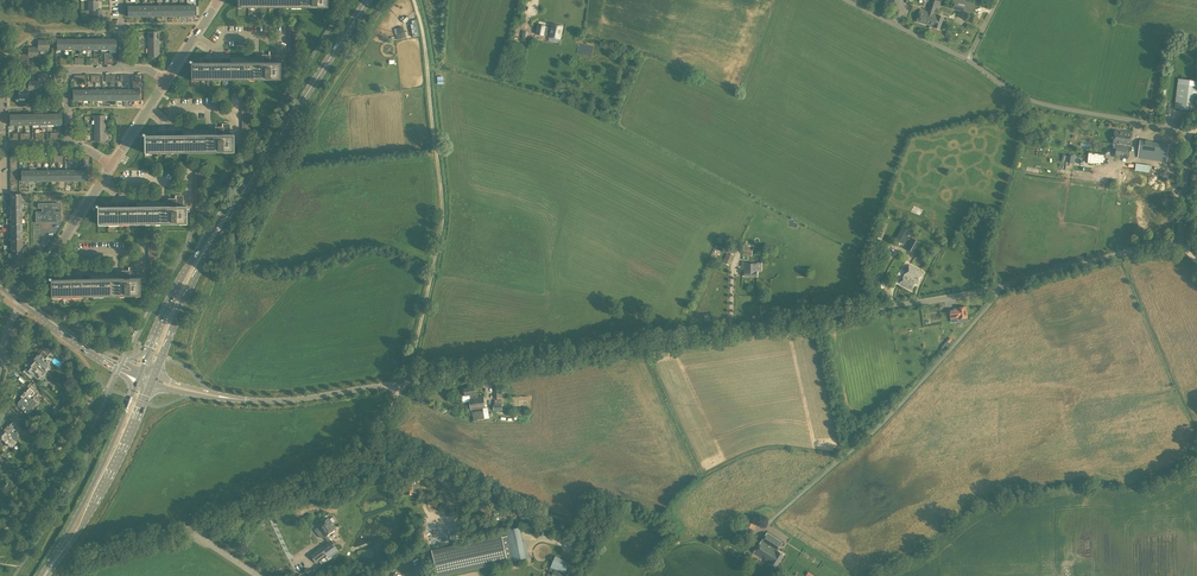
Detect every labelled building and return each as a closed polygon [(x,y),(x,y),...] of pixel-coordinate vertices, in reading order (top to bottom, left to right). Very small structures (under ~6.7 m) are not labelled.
[(98,1),(93,1),(93,0),(92,0),(88,0),(88,11),(93,11),(98,11),(98,10),(98,1)] [(916,21),(934,27),(940,29),(944,17),(935,14),(939,0),(932,0),(928,12),(920,9),(916,21)] [(953,1),(955,2),(953,8),(971,13),(973,3),(961,0),(953,0),(953,1)] [(98,10),(98,11),(93,11),(93,20),(103,20),(103,10),(98,10)] [(411,23),(410,24),(412,33),(412,37),(418,36),(418,32),(416,32),(413,20),(411,21),(411,23)] [(546,26),(538,24),(536,34),(544,35),(549,36),(549,37),(560,39),(563,26),(552,24),(551,28),(546,27),(546,26)] [(405,38),(403,27),(396,29),(398,39),(405,38)] [(148,40),(159,40),(159,32),(148,32),(148,40)] [(38,40),(38,47),(38,50),(48,50),(48,40),(38,40)] [(148,49),(159,48),(159,40),(148,40),(148,49)] [(28,47),(28,55),(28,57),(38,57),(38,50),(38,47),(28,47)] [(159,57),(159,48),(148,49),(148,57),(159,57)] [(190,62),(190,80),(279,80),(280,80),(280,62),(277,62),(277,52),(269,52),(269,55),(263,55),(263,62),(232,62),(190,62)] [(28,57),(28,55),(18,55),(18,65),(29,65),(28,57)] [(38,74),(38,81),(38,84),(48,84),(48,74),(38,74)] [(1196,111),(1196,109),(1196,80),(1179,78),(1175,108),(1196,111)] [(38,84),(38,81),(28,81),(28,88),(28,91),(29,91),(38,91),(38,84)] [(29,91),(28,91),(28,88),(19,88),(19,98),(29,98),(29,91)] [(94,116),(94,124),(105,124),(105,115),(94,116)] [(94,133),(105,132),(105,124),(94,124),(94,133)] [(144,135),(144,153),(233,152),(233,134),(230,134),(230,124),(222,124),(222,127),(216,127),(216,134),(186,135),(144,135)] [(1115,130),(1113,143),(1130,145),(1132,132),(1115,130)] [(106,141),(105,132),(94,133),(94,141),(106,141)] [(1150,159),(1152,142),(1140,140),(1138,157),(1150,159)] [(1129,158),(1130,145),(1113,143),(1113,144),(1116,144),(1115,156),(1129,158)] [(1105,164),(1106,154),(1088,152),(1087,163),(1105,164)] [(1146,199),(1150,172),(1150,165),(1136,163),(1135,168),(1123,167),(1119,195),(1146,199)] [(139,206),(97,207),(97,224),(186,223),(186,206),(183,206),(183,195),(175,196),(175,199),(169,199),(169,206),(139,206)] [(61,211),(54,212),(54,208),(58,208),(58,203),(38,204),(38,209),(41,209),(41,212),(35,212),(35,223),(57,223),(57,220),(61,220),(61,211)] [(873,238),(881,241),(888,223),(880,220),(873,238)] [(902,227),(895,240),(903,244),(910,232),(902,227)] [(921,243),(912,238),(906,248),(915,253),(921,243)] [(752,256),(752,249),(743,248),(743,255),(752,256)] [(723,262),(729,265),(734,254),(728,252),(723,262)] [(123,271),(120,275),(119,276),(119,278),(92,279),(51,280),(51,297),(93,296),(140,295),(140,278),(133,278),(133,274),(132,274),(132,263),(124,263),(125,270),(124,271),(123,271)] [(757,276),(757,263),(745,263),(745,276),(757,276)] [(917,284),(924,273),(910,265),(900,283),(911,290),(915,283),(917,284)] [(956,308),(956,309),(950,310),(951,322),(958,321),(958,319),(967,318),(966,306),(956,308)] [(33,359),(35,360),(45,369),(49,364),(48,363),(49,362),(45,358),(50,352),(43,346),(40,349),(42,351),(38,355),(37,354),(33,359)] [(47,371),(45,369),(35,360),(30,365),(31,366),(28,370),(25,368),(23,371),(30,378),(33,375),(38,379),(41,376),(40,376),(41,375),(42,376),(47,371)] [(24,391),(19,396),(21,398),(22,397),(31,406),(36,401),(35,400),(36,400),(31,395),(37,389),(36,389),(37,387),(33,383),(32,385),(29,383),(26,386),(29,388),(25,392),(24,391)] [(477,393),(475,393),(474,386),(463,387),(464,396),(469,395),(471,409),(486,407),(484,396),(478,397),(477,393)] [(29,413),(34,408),(31,406),(22,397),(21,398),(17,402),(18,403),(14,407),(12,405),(9,408),(17,415),(22,409),(27,413),(28,412),(29,413)] [(494,409),(502,410),(502,400),(495,400),(495,404),(494,404),(494,409)] [(56,405),(52,408),(54,410),(52,412),(57,417),(59,412),(61,410),(56,405)] [(530,414),(518,408),(515,415),(527,420),(530,414)] [(3,429),(5,431),(15,440),(19,435),(18,434),(19,433),(15,429),(20,423),(13,416),(10,419),(12,422),(9,425),(7,424),(3,429)] [(15,440),(5,431),(0,436),(1,436),(0,438),(0,448),(5,442),(10,447),(11,445),(12,446),(17,442),(15,440)] [(406,495),(408,495),(411,495),(416,495),(417,486),(413,485),(413,484),(411,484),(409,484),(406,484),(406,495)] [(759,525),(761,520),(755,517),(752,522),(744,518),(739,527),(751,533),(756,523),(759,525)] [(316,527),(317,528),(314,530),(320,538),(335,528),(328,518),(316,527)] [(506,530),(507,536),(502,537),(502,536),(431,551),(437,575),(507,560),(507,559),(512,558),(512,560),(526,557),(525,557),(518,528),(506,530)] [(784,555),(778,551),(777,551),(782,543),(767,532),(754,552),(770,563),(775,567),(784,555)] [(331,540),(310,555),(316,563),(326,555),(328,558),(338,551),(331,540)] [(555,557),(547,575),(548,575),(565,575),(566,574),(565,573),(569,563),(555,557)]
